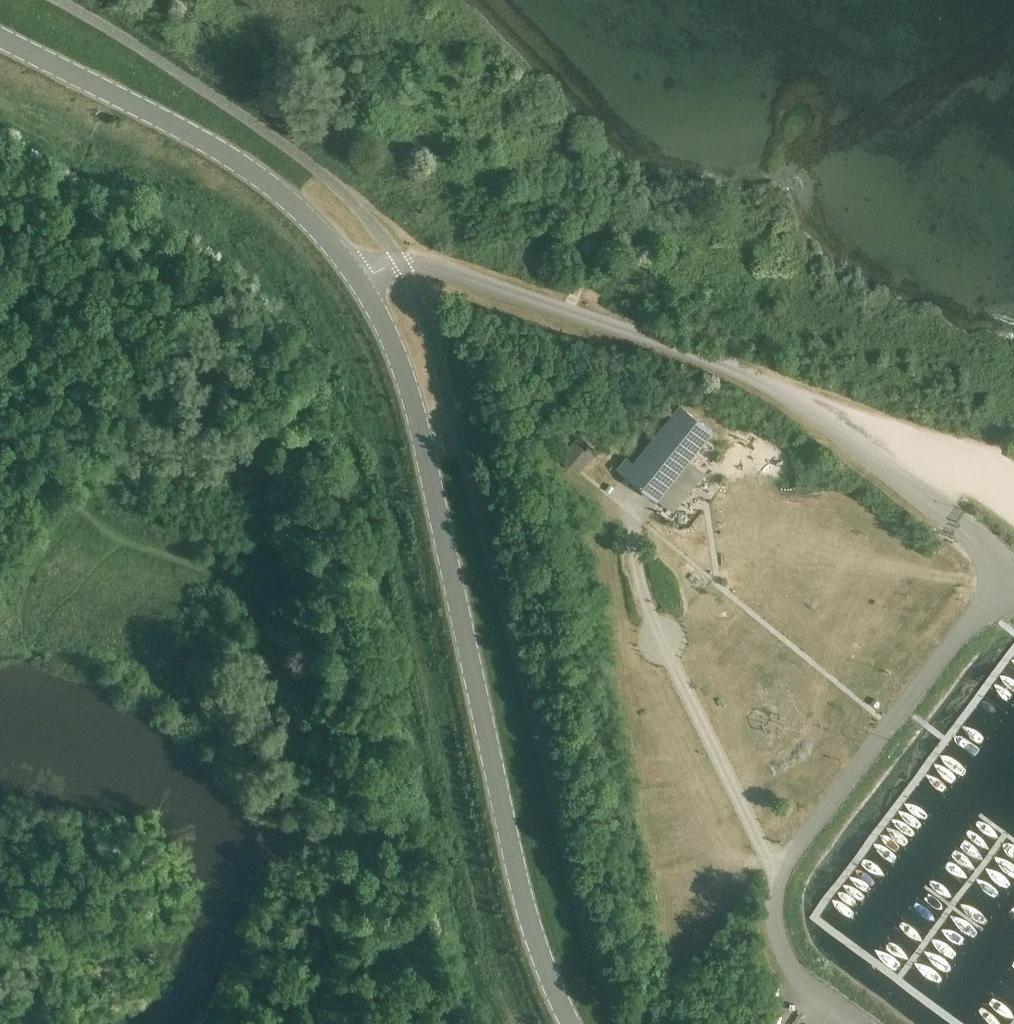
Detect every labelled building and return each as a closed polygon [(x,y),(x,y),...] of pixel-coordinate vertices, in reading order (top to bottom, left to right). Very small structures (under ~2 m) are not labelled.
[(613,465),(652,497),(708,429),(675,402),(633,453),(627,448),(613,465)] [(591,448),(572,431),(553,455),(572,471),(591,448)]
